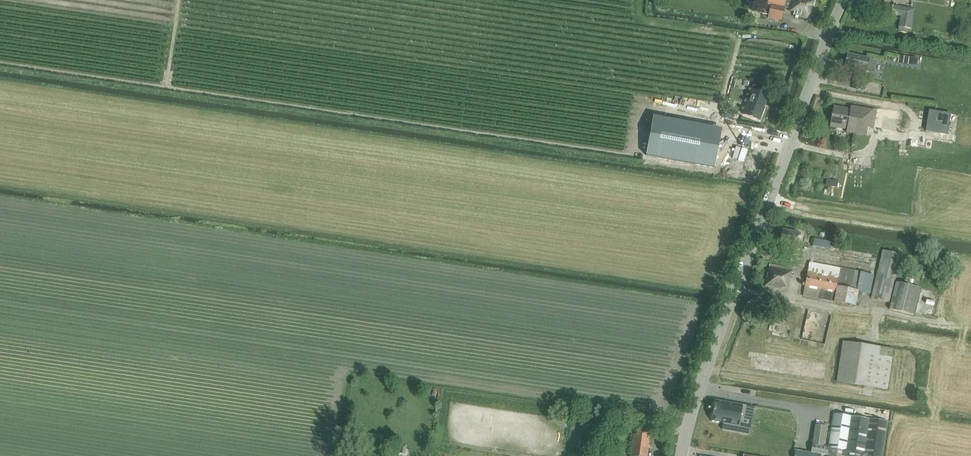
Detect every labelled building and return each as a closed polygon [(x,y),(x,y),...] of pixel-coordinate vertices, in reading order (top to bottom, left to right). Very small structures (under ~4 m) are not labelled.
[(767,4),(771,4),(768,18),(782,20),(785,7),(789,8),(788,10),(794,12),(794,15),(809,20),(812,10),(815,0),(768,0),(767,4)] [(893,5),(891,14),(900,16),(899,26),(908,27),(911,9),(893,5)] [(847,53),(844,66),(866,71),(866,70),(874,72),(876,61),(869,59),(869,58),(847,53)] [(899,61),(917,64),(918,56),(900,53),(899,61)] [(762,106),(766,94),(752,89),(742,114),(760,120),(764,107),(762,106)] [(874,127),(877,110),(851,106),(850,108),(834,106),(831,125),(846,128),(845,132),(866,135),(868,126),(874,127)] [(877,108),(877,110),(874,128),(900,133),(903,112),(877,108)] [(929,111),(926,131),(947,134),(950,114),(929,111)] [(716,168),(721,138),(701,135),(702,125),(663,119),(658,149),(648,147),(647,157),(716,168)] [(780,240),(796,243),(798,232),(782,228),(780,240)] [(871,298),(890,303),(901,254),(882,250),(871,298)] [(809,261),(802,295),(834,301),(836,286),(858,290),(858,292),(871,294),(875,275),(809,261)] [(765,285),(781,288),(782,285),(788,287),(792,268),(770,263),(765,285)] [(914,315),(920,287),(896,282),(889,309),(914,315)] [(837,381),(887,389),(893,349),(843,342),(837,381)] [(738,387),(738,395),(752,396),(752,388),(738,387)] [(713,419),(740,424),(743,404),(716,399),(713,419)] [(827,455),(882,455),(887,421),(834,413),(828,447),(823,446),(826,426),(815,425),(811,453),(795,450),(794,455),(820,455),(821,454),(827,455)] [(631,455),(646,455),(648,434),(634,433),(631,455)]
